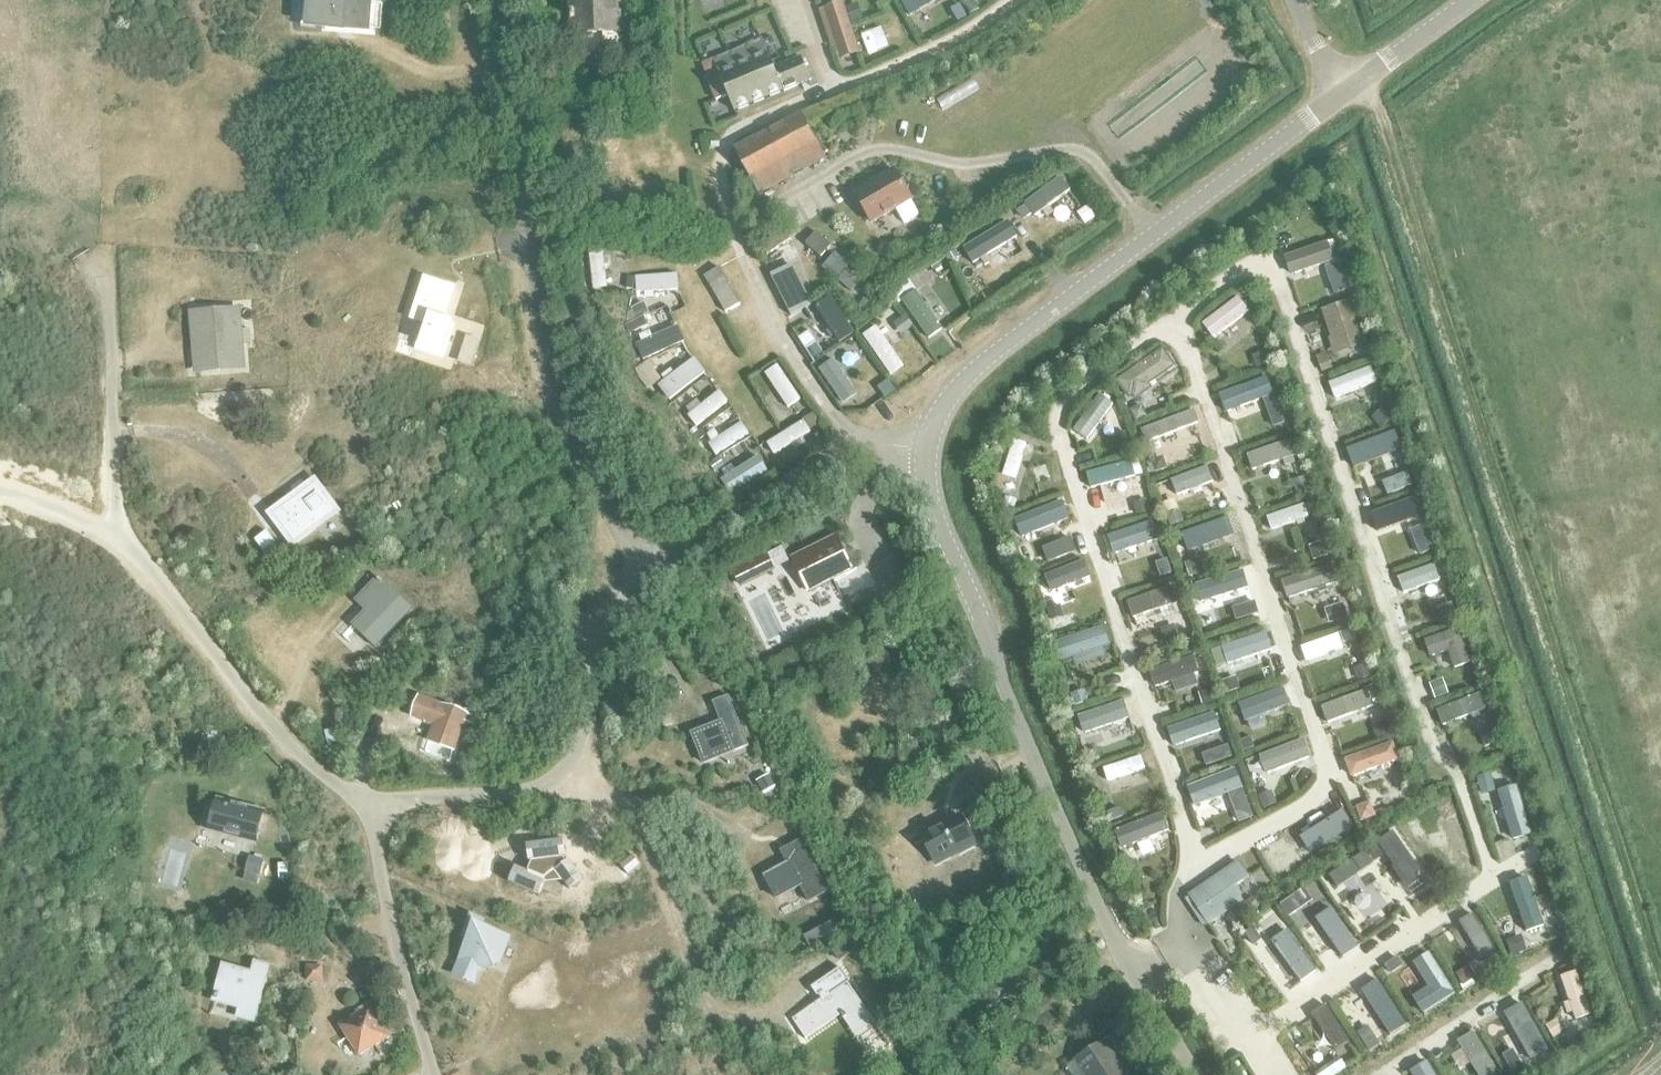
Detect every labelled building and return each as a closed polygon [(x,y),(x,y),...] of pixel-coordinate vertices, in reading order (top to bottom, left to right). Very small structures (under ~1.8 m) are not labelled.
[(380,31),(383,5),(326,0),(307,0),(305,25),(380,31)] [(571,20),(573,20),(573,34),(601,33),(602,48),(616,48),(617,53),(637,53),(636,32),(617,33),(616,0),(573,0),(573,13),(571,13),(571,20)] [(898,4),(906,19),(940,0),(906,0),(898,4)] [(964,4),(971,15),(979,10),(974,0),(971,0),(964,4)] [(843,3),(825,9),(841,60),(859,54),(843,3)] [(961,4),(951,9),(957,20),(967,15),(961,4)] [(857,5),(845,10),(851,23),(862,18),(857,5)] [(783,91),(810,80),(802,58),(775,70),(762,40),(701,65),(716,101),(728,96),(734,112),(783,91)] [(742,165),(758,195),(825,158),(806,124),(801,114),(734,149),(742,165)] [(854,194),(871,223),(911,200),(894,171),(854,194)] [(1063,177),(1028,203),(1037,216),(1073,190),(1063,177)] [(1026,205),(1017,211),(1023,220),(1032,213),(1026,205)] [(1087,206),(1076,214),(1084,225),(1095,218),(1087,206)] [(759,244),(767,255),(790,240),(783,228),(759,244)] [(806,245),(820,258),(831,246),(816,233),(806,245)] [(1008,233),(972,254),(980,269),(1016,248),(1008,233)] [(1327,245),(1283,260),(1289,278),(1333,264),(1327,245)] [(603,255),(588,257),(592,292),(607,290),(603,255)] [(1340,263),(1325,268),(1333,293),(1349,288),(1340,263)] [(771,276),(791,316),(811,306),(791,266),(771,276)] [(725,313),(740,305),(719,268),(704,276),(725,313)] [(846,272),(837,282),(851,293),(860,283),(846,272)] [(421,277),(407,320),(421,324),(414,346),(440,354),(451,320),(444,318),(454,287),(421,277)] [(678,279),(635,281),(635,298),(678,296),(678,279)] [(940,326),(914,287),(901,296),(927,335),(940,326)] [(850,338),(826,302),(814,310),(825,327),(819,331),(826,341),(832,337),(838,346),(850,338)] [(1350,302),(1322,311),(1331,337),(1329,338),(1334,354),(1365,344),(1351,304),(1350,302)] [(642,303),(629,309),(635,320),(641,317),(647,314),(642,303)] [(1237,303),(1202,329),(1213,344),(1248,318),(1237,303)] [(193,314),(197,362),(197,374),(247,371),(244,344),(250,344),(249,330),(238,331),(236,311),(193,314)] [(635,320),(623,326),(628,335),(645,326),(641,317),(635,320)] [(906,318),(895,326),(902,336),(913,328),(906,318)] [(641,365),(684,348),(677,331),(651,342),(648,336),(638,340),(640,346),(634,349),(641,365)] [(810,331),(798,338),(811,359),(822,353),(810,331)] [(876,331),(862,341),(889,381),(903,372),(876,331)] [(466,337),(462,350),(475,354),(479,342),(466,337)] [(1163,351),(1116,383),(1128,401),(1132,398),(1135,402),(1151,390),(1148,387),(1175,368),(1163,351)] [(1265,351),(1252,356),(1256,368),(1269,363),(1265,351)] [(1326,354),(1316,358),(1322,374),(1333,370),(1326,354)] [(829,361),(817,368),(836,400),(848,392),(829,361)] [(693,364),(657,391),(669,407),(705,379),(693,364)] [(777,369),(763,378),(786,413),(800,404),(777,369)] [(1372,372),(1329,388),(1334,404),(1377,387),(1372,372)] [(888,381),(877,388),(885,399),(896,392),(888,381)] [(1263,382),(1223,398),(1229,413),(1269,396),(1263,382)] [(695,431),(727,407),(719,396),(687,420),(695,431)] [(1112,410),(1098,399),(1072,435),(1087,445),(1112,410)] [(1142,405),(1129,411),(1134,423),(1147,416),(1142,405)] [(1383,409),(1371,419),(1381,430),(1393,420),(1383,409)] [(814,413),(803,420),(810,431),(821,424),(814,413)] [(1194,416),(1141,435),(1146,448),(1198,429),(1194,416)] [(1287,419),(1276,423),(1279,431),(1290,427),(1287,419)] [(715,460),(748,439),(741,427),(707,448),(715,460)] [(800,428),(767,448),(774,459),(797,445),(801,451),(808,447),(804,441),(807,439),(800,428)] [(1127,436),(1116,439),(1120,451),(1131,447),(1127,436)] [(1398,438),(1348,457),(1354,472),(1403,454),(1398,438)] [(1026,449),(1013,445),(1001,481),(1015,485),(1026,449)] [(1291,446),(1247,461),(1252,475),(1296,461),(1291,446)] [(1163,457),(1151,462),(1155,472),(1167,468),(1163,457)] [(721,462),(711,468),(714,473),(725,467),(721,462)] [(729,494),(757,476),(747,462),(720,480),(729,494)] [(1131,466),(1085,479),(1090,494),(1136,482),(1131,466)] [(1207,472),(1171,485),(1177,501),(1213,488),(1207,472)] [(1407,472),(1392,478),(1398,495),(1412,489),(1407,472)] [(1305,477),(1292,481),(1296,494),(1309,490),(1305,477)] [(273,515),(293,541),(333,510),(314,484),(273,515)] [(1005,496),(1003,505),(1013,507),(1015,498),(1005,496)] [(1146,500),(1132,505),(1136,517),(1150,513),(1146,500)] [(1414,505),(1370,521),(1376,536),(1420,520),(1414,505)] [(1055,508),(1024,522),(1030,535),(1061,521),(1055,508)] [(1304,510),(1266,522),(1271,535),(1309,523),(1304,510)] [(1180,511),(1166,516),(1170,528),(1183,524),(1180,511)] [(1225,524),(1188,537),(1193,552),(1230,540),(1225,524)] [(1150,528),(1105,540),(1109,556),(1154,544),(1150,528)] [(255,540),(263,552),(274,543),(266,532),(255,540)] [(1429,535),(1415,541),(1421,556),(1435,550),(1429,535)] [(792,559),(809,592),(851,571),(835,538),(792,559)] [(1069,538),(1059,542),(1064,556),(1075,551),(1069,538)] [(1323,542),(1309,547),(1313,560),(1327,555),(1323,542)] [(734,571),(741,586),(772,570),(765,556),(734,571)] [(1203,559),(1185,565),(1189,578),(1208,571),(1203,559)] [(1167,563),(1156,567),(1159,578),(1171,574),(1167,563)] [(1085,567),(1045,582),(1051,599),(1091,584),(1085,567)] [(1434,570),(1398,583),(1404,598),(1440,585),(1434,570)] [(1329,573),(1281,588),(1286,604),(1334,590),(1329,573)] [(1244,577),(1204,589),(1209,605),(1248,593),(1244,577)] [(352,627),(374,648),(411,609),(378,578),(361,595),(372,605),(352,627)] [(1172,593),(1127,608),(1132,623),(1177,609),(1172,593)] [(1343,603),(1324,609),(1329,624),(1347,618),(1343,603)] [(1451,603),(1436,608),(1441,623),(1456,618),(1451,603)] [(1059,606),(1047,610),(1050,621),(1062,617),(1059,606)] [(1208,607),(1197,610),(1204,630),(1215,627),(1208,607)] [(1174,626),(1161,631),(1165,644),(1178,639),(1174,626)] [(1458,630),(1424,641),(1430,657),(1448,651),(1454,668),(1469,663),(1458,630)] [(1104,634),(1055,649),(1061,668),(1109,652),(1104,634)] [(1263,639),(1225,651),(1230,665),(1267,653),(1263,639)] [(1338,639),(1301,652),(1306,666),(1343,653),(1338,639)] [(1193,663),(1150,677),(1155,693),(1198,680),(1193,663)] [(1365,665),(1354,670),(1359,681),(1370,677),(1365,665)] [(1235,679),(1223,683),(1226,694),(1239,690),(1235,679)] [(1442,680),(1429,685),(1435,700),(1448,695),(1442,680)] [(1083,690),(1069,695),(1073,707),(1087,702),(1083,690)] [(1212,691),(1199,695),(1203,707),(1216,703),(1212,691)] [(1281,693),(1244,707),(1249,719),(1286,706),(1281,693)] [(719,722),(690,734),(702,765),(748,747),(728,697),(712,703),(719,722)] [(1366,697),(1322,713),(1328,729),(1372,713),(1366,697)] [(435,725),(429,742),(453,751),(463,722),(471,725),(474,717),(419,698),(412,717),(435,725)] [(1482,699),(1437,717),(1444,732),(1488,715),(1482,699)] [(503,702),(488,709),(495,723),(510,715),(503,702)] [(1123,707),(1082,721),(1086,734),(1127,721),(1123,707)] [(1216,711),(1168,728),(1175,747),(1222,729),(1216,711)] [(661,720),(663,728),(672,725),(670,718),(661,720)] [(1387,722),(1372,727),(1376,740),(1391,734),(1387,722)] [(334,729),(322,733),(326,746),(338,742),(334,729)] [(1495,733),(1484,737),(1488,748),(1499,743),(1495,733)] [(1251,738),(1241,742),(1244,752),(1255,748),(1251,738)] [(1229,746),(1203,755),(1207,766),(1233,757),(1229,746)] [(1310,764),(1304,747),(1260,763),(1266,780),(1310,764)] [(1096,748),(1085,752),(1088,761),(1099,757),(1096,748)] [(1394,749),(1345,766),(1352,784),(1400,767),(1394,749)] [(1145,775),(1140,762),(1103,774),(1107,787),(1145,775)] [(1235,768),(1187,786),(1194,804),(1242,787),(1235,768)] [(1490,774),(1477,778),(1482,796),(1495,792),(1490,774)] [(757,783),(761,791),(775,784),(770,775),(757,783)] [(1516,785),(1500,790),(1513,833),(1529,829),(1516,785)] [(1270,798),(1260,801),(1263,810),(1273,807),(1270,798)] [(1357,838),(1337,799),(1322,807),(1341,846),(1357,838)] [(215,800),(207,831),(255,844),(263,813),(215,800)] [(1368,803),(1354,808),(1359,822),(1373,817),(1368,803)] [(1118,809),(1107,813),(1110,822),(1121,818),(1118,809)] [(943,823),(919,835),(935,863),(956,852),(957,854),(975,844),(960,817),(944,825),(943,823)] [(1162,820),(1115,838),(1122,856),(1169,838),(1162,820)] [(1419,822),(1406,828),(1410,837),(1423,831),(1419,822)] [(1473,868),(1459,823),(1442,828),(1456,873),(1473,868)] [(480,827),(469,827),(469,835),(480,835),(480,827)] [(1384,839),(1365,851),(1373,863),(1392,851),(1384,839)] [(586,878),(567,841),(522,840),(500,881),(500,899),(535,900),(535,884),(556,870),(568,888),(586,878)] [(786,863),(763,876),(776,899),(799,886),(808,903),(828,893),(800,840),(780,851),(786,863)] [(736,853),(728,858),(733,869),(742,864),(736,853)] [(1283,856),(1272,863),(1281,876),(1292,869),(1283,856)] [(249,858),(245,873),(258,877),(263,862),(249,858)] [(1135,861),(1125,865),(1129,874),(1139,871),(1135,861)] [(1431,894),(1410,862),(1398,870),(1419,902),(1431,894)] [(1208,925),(1232,909),(1242,902),(1233,888),(1248,878),(1238,864),(1189,897),(1208,925)] [(1336,872),(1324,880),(1331,890),(1343,883),(1336,872)] [(1397,922),(1370,881),(1357,890),(1383,931),(1397,922)] [(1541,927),(1528,890),(1513,895),(1527,932),(1541,927)] [(1233,910),(1241,921),(1260,908),(1252,897),(1243,904),(1233,910)] [(1292,897),(1279,905),(1287,917),(1300,909),(1292,897)] [(1355,947),(1328,910),(1316,919),(1342,956),(1355,947)] [(468,939),(461,958),(458,957),(451,976),(473,984),(480,966),(482,967),(486,955),(500,961),(509,939),(480,928),(482,921),(470,917),(462,937),(468,939)] [(835,918),(819,927),(824,937),(840,929),(835,918)] [(1499,962),(1473,920),(1459,929),(1484,971),(1499,962)] [(1251,927),(1242,935),(1249,943),(1259,935),(1251,927)] [(1314,975),(1288,938),(1274,948),(1283,960),(1277,964),(1285,975),(1290,972),(1299,985),(1314,975)] [(1522,938),(1506,943),(1510,956),(1526,951),(1522,938)] [(842,941),(830,949),(838,962),(850,954),(842,941)] [(1449,989),(1423,950),(1410,958),(1435,998),(1449,989)] [(237,1018),(253,1022),(268,967),(255,963),(252,974),(223,966),(214,999),(240,1006),(237,1018)] [(308,981),(321,981),(321,968),(308,967),(308,981)] [(846,1018),(855,1032),(873,1021),(848,984),(850,983),(840,968),(811,989),(817,998),(819,996),(821,1000),(792,1020),(803,1036),(840,1010),(843,1014),(841,1015),(844,1019),(846,1018)] [(1466,969),(1455,975),(1461,987),(1473,980),(1466,969)] [(1395,1009),(1372,972),(1357,981),(1380,1018),(1395,1009)] [(1592,1022),(1577,978),(1561,984),(1576,1027),(1592,1022)] [(355,1012),(357,1016),(340,1026),(358,1056),(389,1038),(374,1013),(377,1011),(371,1001),(355,1012)] [(1346,1041),(1322,1002),(1308,1011),(1332,1050),(1346,1041)] [(1419,1005),(1410,1011),(1416,1022),(1426,1016),(1419,1005)] [(461,1017),(473,1020),(476,1010),(464,1006),(461,1017)] [(1545,1050),(1521,1008),(1508,1016),(1531,1058),(1545,1050)] [(1557,1020),(1545,1026),(1552,1039),(1564,1032),(1557,1020)] [(1470,1029),(1454,1039),(1476,1074),(1484,1074),(1494,1069),(1470,1029)] [(1370,1032),(1359,1038),(1366,1049),(1377,1043),(1370,1032)] [(1087,1074),(1124,1074),(1103,1043),(1077,1060),(1087,1074)] [(1424,1057),(1406,1068),(1411,1074),(1434,1074),(1424,1057)] [(1314,1074),(1315,1074),(1336,1074),(1346,1068),(1339,1058),(1314,1074)] [(1511,1067),(1515,1074),(1522,1074),(1527,1072),(1521,1062),(1511,1067)]
